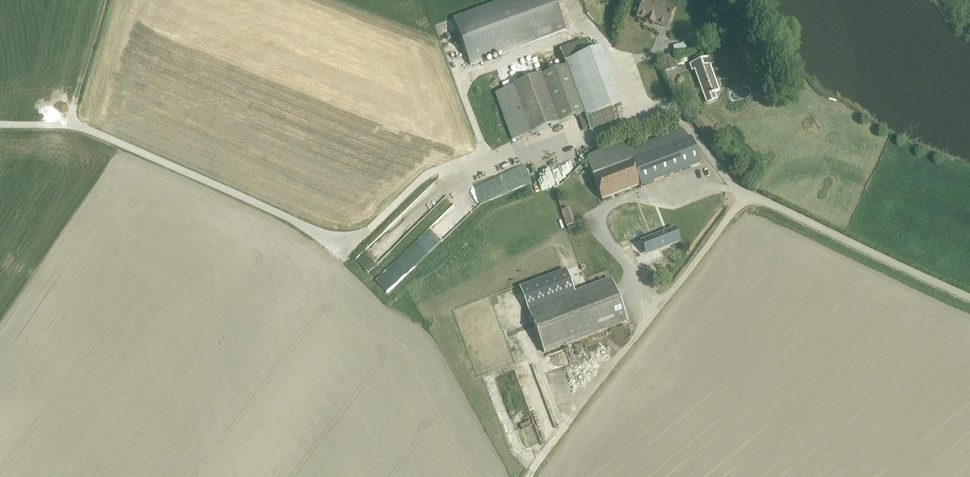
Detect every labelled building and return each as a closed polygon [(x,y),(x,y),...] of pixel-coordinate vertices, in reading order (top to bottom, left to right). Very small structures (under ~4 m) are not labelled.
[(470,65),(566,30),(555,0),(502,0),(453,18),(470,65)] [(673,9),(648,0),(635,0),(634,4),(641,6),(637,17),(646,20),(645,22),(653,25),(654,23),(666,28),(673,9)] [(684,37),(670,40),(673,52),(687,49),(684,37)] [(587,40),(560,49),(566,67),(584,114),(590,130),(617,120),(612,109),(622,105),(601,49),(591,52),(587,40)] [(676,68),(672,54),(660,58),(664,72),(676,68)] [(719,91),(710,65),(714,63),(712,56),(696,62),(699,69),(695,70),(704,96),(707,103),(716,99),(714,93),(719,91)] [(527,58),(529,68),(536,67),(535,57),(527,58)] [(520,64),(518,58),(507,62),(509,68),(520,64)] [(566,67),(541,76),(559,123),(584,114),(566,67)] [(514,85),(512,86),(530,134),(531,133),(559,123),(541,76),(514,85)] [(512,86),(495,92),(512,140),(530,134),(512,86)] [(725,98),(743,98),(743,90),(725,90),(725,98)] [(714,128),(703,115),(693,122),(704,136),(714,128)] [(682,130),(627,150),(633,165),(640,185),(641,187),(700,165),(690,138),(689,139),(682,130)] [(633,165),(627,150),(625,143),(591,155),(587,159),(594,179),(633,165)] [(633,165),(594,179),(601,199),(640,185),(633,165)] [(581,166),(574,173),(577,175),(583,168),(581,166)] [(665,230),(641,240),(647,254),(670,245),(665,230)] [(627,321),(611,279),(575,293),(566,269),(519,287),(528,311),(543,352),(627,321)] [(456,305),(459,313),(482,306),(479,297),(456,305)] [(563,376),(564,356),(540,355),(540,370),(543,370),(542,385),(554,386),(555,375),(563,376)] [(497,372),(497,384),(507,384),(507,372),(497,372)] [(510,414),(523,448),(534,444),(522,410),(510,414)]
